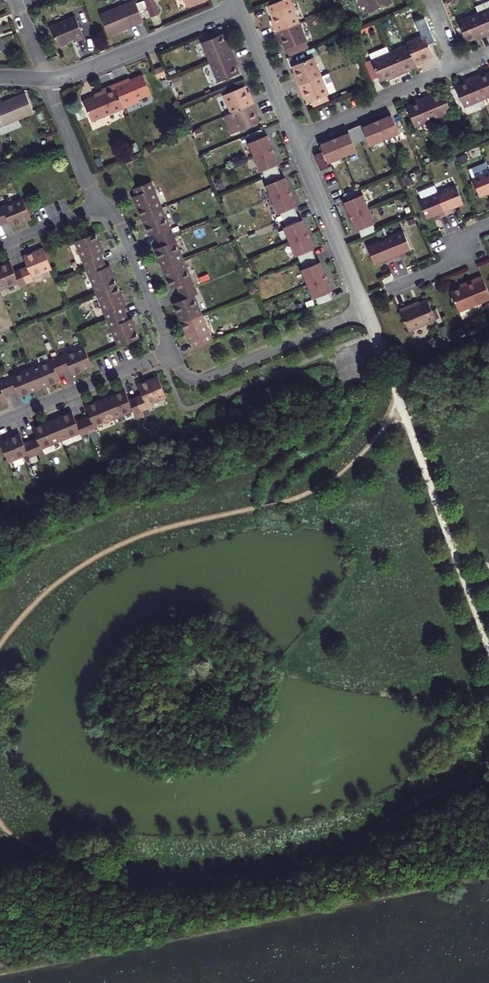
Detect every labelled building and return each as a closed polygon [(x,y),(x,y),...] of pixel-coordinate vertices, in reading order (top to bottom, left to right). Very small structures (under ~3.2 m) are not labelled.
[(186,12),(205,4),(204,0),(181,0),(186,12)] [(272,28),(276,35),(297,26),(286,0),(282,0),(267,6),(275,27),(272,28)] [(362,6),(367,4),(370,11),(390,3),(389,0),(359,0),(362,6)] [(485,34),(488,33),(488,0),(485,0),(473,5),(476,12),(485,34)] [(151,2),(143,5),(149,20),(157,17),(151,2)] [(142,24),(133,3),(99,17),(108,38),(142,24)] [(485,34),(476,12),(456,21),(464,39),(475,34),(477,38),(485,34)] [(84,40),(76,18),(50,29),(58,48),(68,44),(67,43),(74,40),(76,44),(84,40)] [(297,26),(276,35),(279,43),(282,42),(287,53),(290,60),(308,52),(297,26)] [(406,43),(407,46),(415,65),(427,61),(426,58),(433,55),(425,35),(406,43)] [(200,47),(208,66),(230,57),(227,50),(224,51),(219,39),(200,47)] [(399,76),(389,53),(386,46),(368,54),(371,61),(364,64),(370,81),(377,79),(378,81),(390,76),(391,79),(399,76)] [(415,65),(407,46),(389,53),(399,76),(406,73),(405,70),(415,65)] [(230,57),(208,66),(217,86),(236,78),(231,66),(234,65),(230,57)] [(298,80),(295,81),(298,88),(320,79),(312,60),(293,68),(298,80)] [(161,69),(152,73),(156,83),(165,79),(161,69)] [(478,74),(471,77),(481,100),(488,96),(488,74),(480,78),(478,74)] [(320,79),(298,88),(301,96),(304,95),(309,107),(311,106),(313,110),(328,104),(326,100),(328,99),(325,92),(332,89),(327,76),(320,79)] [(128,81),(113,87),(123,111),(138,105),(136,101),(149,96),(141,77),(129,83),(128,81)] [(481,100),(471,77),(464,80),(465,84),(454,89),(462,108),(481,100)] [(101,95),(82,103),(90,124),(123,111),(113,87),(100,92),(101,95)] [(325,92),(328,99),(335,96),(332,89),(325,92)] [(251,108),(249,101),(246,102),(241,90),(222,99),(230,117),(251,108)] [(429,94),(422,98),(431,121),(450,113),(442,94),(430,98),(429,94)] [(31,116),(24,96),(0,106),(0,128),(31,116)] [(431,121),(422,98),(414,101),(415,105),(404,109),(412,129),(431,121)] [(481,100),(462,108),(465,115),(484,107),(481,100)] [(251,108),(230,117),(238,136),(257,128),(252,117),(255,116),(251,108)] [(322,148),(329,167),(359,155),(355,147),(369,142),(372,149),(400,138),(392,118),(365,130),(363,127),(350,133),(351,136),(322,148)] [(258,133),(244,139),(247,146),(244,147),(252,165),(272,157),(264,138),(261,140),(258,133)] [(282,183),(282,181),(278,183),(273,170),(276,168),(272,157),(252,165),(256,177),(258,176),(264,189),(262,189),(262,191),(282,183)] [(472,179),(480,197),(488,193),(488,172),(472,179)] [(282,183),(262,191),(273,217),(275,216),(276,218),(290,212),(289,210),(293,209),(282,183)] [(196,297),(151,185),(134,192),(136,198),(133,200),(142,220),(143,219),(146,226),(144,227),(149,239),(155,237),(160,250),(155,252),(160,265),(161,264),(168,279),(166,280),(171,293),(177,290),(182,303),(172,307),(177,320),(179,319),(182,326),(180,327),(189,347),(192,346),(194,352),(211,345),(193,299),(196,297)] [(456,185),(438,193),(447,215),(454,212),(453,208),(464,204),(456,185)] [(447,215),(438,193),(420,200),(427,219),(438,214),(440,218),(447,215)] [(346,209),(350,218),(369,210),(365,201),(363,202),(360,194),(345,199),(349,207),(346,209)] [(0,211),(0,228),(8,225),(11,230),(23,225),(23,223),(30,220),(23,202),(0,211)] [(361,237),(361,238),(376,232),(375,231),(377,230),(369,210),(350,218),(358,238),(361,237)] [(290,212),(276,218),(281,231),(278,232),(285,247),(305,239),(298,223),(295,225),(290,212)] [(364,244),(378,238),(376,232),(361,238),(364,244)] [(401,233),(382,241),(391,263),(398,260),(397,256),(408,252),(401,233)] [(95,237),(75,246),(118,352),(138,344),(130,324),(127,325),(122,313),(125,311),(108,270),(105,271),(100,259),(103,257),(95,237)] [(307,253),(310,252),(305,239),(285,247),(290,260),(293,260),(297,272),(295,273),(296,275),(316,267),(315,265),(312,266),(307,253)] [(391,263),(382,241),(364,248),(371,267),(382,262),(384,266),(391,263)] [(18,286),(20,289),(33,284),(31,280),(51,272),(44,254),(36,257),(35,255),(23,260),(25,266),(12,271),(10,265),(0,270),(0,293),(18,286)] [(316,267),(296,275),(307,303),(310,302),(325,296),(327,295),(316,267)] [(485,303),(476,280),(467,285),(468,287),(445,296),(453,317),(485,303)] [(313,310),(328,304),(325,296),(310,302),(313,310)] [(402,311),(395,314),(404,336),(431,325),(423,304),(403,313),(402,311)] [(0,384),(0,407),(5,405),(3,399),(16,394),(18,400),(31,394),(30,393),(45,387),(46,388),(58,383),(56,378),(69,372),(71,378),(84,373),(83,371),(90,368),(83,350),(0,384)] [(0,443),(0,448),(6,462),(25,454),(27,457),(40,452),(38,449),(78,432),(80,436),(93,431),(91,427),(131,411),(132,414),(145,409),(143,405),(164,397),(156,379),(148,382),(148,380),(143,382),(135,385),(138,391),(125,396),(122,391),(118,392),(110,396),(111,397),(96,404),(95,402),(83,407),(85,413),(72,418),(70,412),(58,417),(58,419),(43,425),(43,423),(30,428),(32,434),(19,440),(17,434),(5,439),(5,441),(0,443)]
